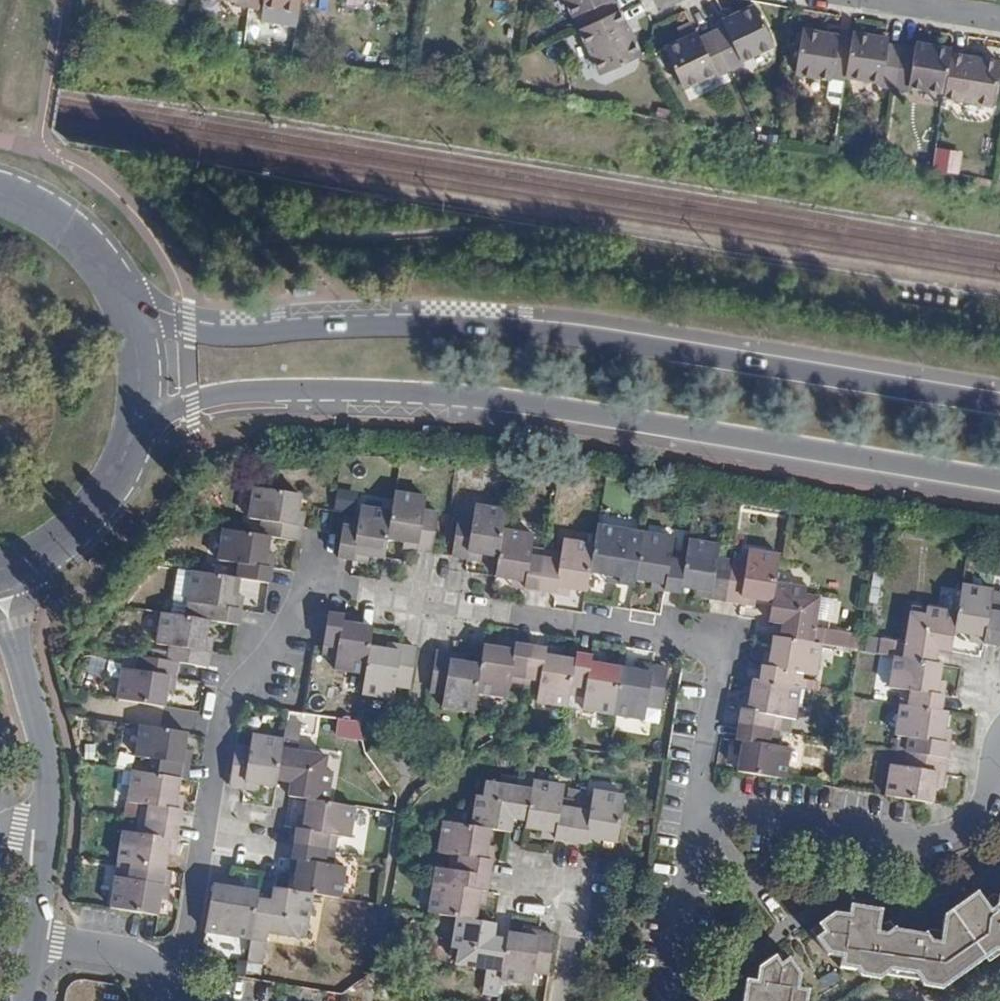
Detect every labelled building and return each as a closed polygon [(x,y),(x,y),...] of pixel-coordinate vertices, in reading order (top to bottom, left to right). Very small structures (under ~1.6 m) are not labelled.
[(249,5),(264,8),(264,4),(299,10),(300,0),(250,0),(249,5)] [(579,28),(620,10),(615,0),(566,0),(579,28)] [(712,32),(730,68),(742,63),(740,59),(774,44),(755,5),(722,20),(725,26),(714,31),(712,32)] [(620,10),(579,28),(601,74),(641,55),(620,10)] [(832,77),(845,79),(846,75),(852,39),(838,36),(838,35),(802,29),(795,72),(831,78),(832,77)] [(716,75),(730,68),(712,32),(700,37),(698,32),(664,47),(682,87),(715,72),(716,75)] [(880,85),(895,87),(901,47),(887,44),(888,38),(853,32),(852,39),(846,75),(881,81),(880,85)] [(901,47),(895,87),(908,89),(908,86),(944,92),(951,53),(951,48),(915,42),(914,49),(901,47)] [(944,92),(944,97),(992,105),(999,61),(951,53),(944,92)] [(932,294),(924,293),(923,300),(931,301),(932,294)] [(300,542),(302,526),(296,525),(298,511),(301,495),(255,487),(250,518),(263,520),(261,535),(271,537),(300,542)] [(417,550),(433,552),(439,513),(424,511),(426,498),(396,493),(392,513),(388,538),(404,541),(418,543),(417,550)] [(499,557),(503,531),(506,511),(476,505),(474,519),(459,517),(452,556),(468,558),(469,552),(482,554),(499,557)] [(388,538),(392,513),(361,507),(359,521),(345,518),(338,557),(353,560),(354,554),(368,556),(385,559),(388,538)] [(296,525),(302,526),(304,517),(305,512),(298,511),(296,525)] [(643,533),(628,531),(598,526),(594,546),(590,572),(606,575),(619,577),(618,583),(634,586),(636,580),(641,546),(643,533)] [(261,535),(224,529),(219,560),(232,562),(230,577),(240,579),(269,584),(272,568),(266,567),(268,554),(271,537),(261,535)] [(540,591),(547,551),(532,549),(534,536),(503,531),(499,557),(496,577),(512,579),(525,582),(524,588),(540,591)] [(681,587),(687,554),(672,552),(674,538),(643,533),(641,546),(636,580),(652,582),(666,585),(665,591),(680,593),(681,587)] [(590,572),(594,546),(563,540),(561,554),(547,551),(540,591),(557,593),(558,587),(571,589),(587,591),(590,572)] [(412,549),(417,550),(418,543),(404,541),(403,547),(412,549)] [(726,601),(732,561),(718,559),(720,546),(689,541),(687,554),(681,587),(698,589),(711,592),(710,598),(726,601)] [(776,582),(780,556),(749,550),(747,564),(732,561),(726,601),(741,603),(742,597),(756,599),(773,602),(776,582)] [(481,561),(482,554),(469,552),(468,558),(475,560),(481,561)] [(274,554),(268,554),(266,567),(272,568),(274,558),(274,554)] [(367,562),(368,556),(354,554),(353,560),(362,561),(367,562)] [(175,598),(189,600),(194,571),(179,569),(175,598)] [(163,613),(209,620),(239,625),(241,610),(235,609),(237,595),(240,579),(230,577),(194,571),(189,600),(175,598),(173,607),(164,605),(163,613)] [(619,577),(606,575),(605,581),(612,582),(618,583),(619,577)] [(517,587),(524,588),(525,582),(512,579),(511,586),(517,587)] [(666,585),(652,582),(651,589),(658,590),(665,591),(666,585)] [(781,638),(820,644),(823,629),(814,628),(819,597),(803,594),(805,586),(776,582),(773,602),(771,612),(769,622),(783,624),(781,638)] [(999,640),(999,605),(991,603),(993,590),(962,585),(957,612),(954,631),(971,634),(984,636),(983,643),(999,645),(999,640)] [(570,595),(571,589),(558,587),(557,593),(564,594),(570,595)] [(705,597),(710,598),(711,592),(698,589),(696,596),(705,597)] [(244,596),(237,595),(235,609),(241,610),(242,606),(244,596)] [(755,605),(756,599),(742,597),(741,603),(750,605),(755,605)] [(954,631),(957,612),(929,607),(927,615),(912,612),(907,643),(898,641),(895,657),(935,663),(936,654),(937,649),(951,651),(954,631)] [(209,620),(163,613),(158,643),(171,646),(169,661),(178,662),(207,667),(210,651),(204,650),(206,637),(209,620)] [(329,614),(322,654),(337,657),(335,669),(366,674),(370,647),(373,628),(357,625),(344,622),(345,616),(343,615),(329,614)] [(352,617),(345,616),(344,622),(357,625),(358,618),(352,617)] [(975,641),(983,643),(984,636),(971,634),(969,640),(975,641)] [(212,638),(206,637),(204,650),(210,651),(211,645),(212,638)] [(815,676),(820,644),(781,638),(774,637),(771,653),(769,666),(769,667),(763,666),(763,667),(760,682),(799,688),(802,674),(815,676)] [(514,651),(515,644),(511,643),(502,642),(501,649),(514,651)] [(387,643),(387,650),(400,652),(401,646),(396,645),(387,643)] [(510,684),(524,687),(531,647),(517,645),(515,644),(514,651),(501,649),(484,646),(481,666),(477,692),(508,697),(510,684)] [(366,674),(362,694),(394,699),(396,686),(410,687),(417,649),(403,646),(401,646),(400,652),(387,650),(370,647),(366,674)] [(568,707),(570,695),(576,661),(559,658),(546,656),(547,649),(545,649),(531,647),(524,687),(539,690),(537,702),(568,707)] [(546,656),(559,658),(560,651),(553,650),(547,649),(546,656)] [(474,712),(477,692),(481,666),(463,663),(449,661),(451,654),(437,652),(430,691),(445,693),(443,707),(474,712)] [(769,666),(771,653),(765,652),(764,660),(763,666),(769,667),(769,666)] [(449,661),(463,663),(464,656),(458,655),(451,654),(449,661)] [(583,710),(614,714),(621,668),(605,665),(592,664),(592,657),(591,656),(576,654),(576,661),(570,695),(585,697),(583,710)] [(169,661),(139,656),(136,671),(123,669),(118,699),(164,707),(167,690),(169,677),(176,678),(178,662),(169,661)] [(592,664),(605,665),(606,659),(598,658),(592,657),(592,664)] [(935,663),(895,657),(890,689),(903,691),(901,704),(940,711),(943,694),(936,693),(939,680),(941,664),(935,663)] [(653,673),(654,667),(646,666),(640,665),(639,671),(653,673)] [(621,668),(614,714),(645,719),(647,706),(662,709),(668,669),(654,667),(653,673),(639,671),(621,668)] [(169,677),(167,690),(173,691),(175,685),(176,678),(169,677)] [(794,719),(799,688),(760,682),(754,680),(751,697),(749,710),(742,709),(740,725),(778,731),(781,717),(794,719)] [(945,681),(939,680),(936,693),(943,694),(944,687),(945,681)] [(749,710),(751,697),(744,696),(743,702),(742,709),(749,710)] [(940,711),(901,704),(896,735),(910,738),(907,752),(946,759),(949,744),(942,743),(944,729),(947,712),(940,711)] [(187,733),(141,725),(136,756),(149,758),(147,773),(180,779),(186,780),(189,765),(182,764),(184,750),(187,733)] [(776,746),(778,731),(740,725),(737,740),(743,742),(741,755),(738,772),(754,774),(785,779),(789,748),(776,746)] [(942,743),(949,744),(950,735),(951,730),(944,729),(942,743)] [(277,780),(284,741),(252,736),(250,748),(236,746),(230,785),(244,788),(245,788),(246,782),(260,784),(276,787),(277,780)] [(743,742),(737,740),(736,747),(735,754),(741,755),(743,742)] [(299,743),(284,741),(277,780),(291,782),(290,790),(289,796),(309,800),(329,803),(333,773),(325,773),(328,757),(297,752),(299,743)] [(191,751),(184,750),(182,764),(189,765),(190,757),(191,751)] [(946,759),(907,752),(904,767),(891,765),(886,796),(932,804),(935,787),(937,773),(943,774),(946,759)] [(147,773),(134,771),(129,802),(142,804),(140,818),(179,825),(181,811),(174,810),(177,796),(180,779),(147,773)] [(937,773),(935,787),(941,788),(942,784),(943,774),(937,773)] [(527,821),(533,781),(518,779),(517,788),(488,783),(485,797),(478,796),(473,826),(490,829),(510,833),(512,825),(513,818),(527,821)] [(554,839),(570,841),(576,805),(562,802),(565,787),(533,781),(527,821),(526,828),(542,830),(556,832),(554,839)] [(246,782),(245,788),(251,789),(259,790),(260,784),(246,782)] [(570,841),(586,844),(587,838),(601,840),(617,843),(625,796),(593,791),(591,807),(576,805),(570,841)] [(183,797),(177,796),(174,810),(181,811),(182,802),(183,797)] [(355,807),(329,803),(309,800),(306,816),(304,830),(298,828),(297,830),(295,844),(334,850),(336,835),(350,838),(355,807)] [(304,830),(306,816),(300,815),(299,821),(298,828),(304,830)] [(119,862),(132,864),(165,870),(168,854),(170,840),(176,841),(179,825),(140,818),(137,833),(124,831),(119,862)] [(490,829),(473,826),(445,822),(440,853),(453,855),(450,870),(489,876),(492,860),(485,859),(487,846),(490,829)] [(549,838),(554,839),(556,832),(542,830),(541,836),(549,838)] [(587,838),(586,844),(594,845),(600,846),(601,840),(587,838)] [(170,840),(168,854),(174,855),(175,848),(176,841),(170,840)] [(294,891),(314,894),(340,899),(345,867),(331,865),(334,850),(295,844),(293,858),(293,860),(299,860),(297,874),(294,891)] [(494,847),(487,846),(485,859),(492,860),(493,852),(494,847)] [(299,860),(293,860),(292,866),(291,873),(297,874),(299,860)] [(116,877),(111,908),(158,915),(160,899),(162,886),(169,887),(171,871),(165,870),(132,864),(130,879),(116,877)] [(435,882),(430,913),(458,918),(475,921),(478,903),(480,890),(487,891),(489,876),(450,870),(448,884),(435,882)] [(215,879),(208,918),(222,920),(220,933),(251,939),(258,899),(259,893),(243,890),(229,888),(230,881),(228,880),(215,879)] [(239,883),(230,881),(229,888),(243,890),(244,884),(239,883)] [(162,886),(160,899),(167,900),(168,892),(169,887),(162,886)] [(258,899),(251,939),(266,941),(267,932),(298,938),(301,921),(308,923),(314,894),(294,891),(275,888),(274,888),(272,902),(264,900),(258,899)] [(485,898),(487,891),(480,890),(478,903),(484,904),(485,898)] [(816,938),(828,954),(842,957),(841,968),(857,970),(861,977),(881,980),(891,971),(916,976),(924,987),(942,990),(996,951),(999,952),(999,896),(993,894),(984,901),(980,896),(980,897),(974,896),(973,895),(944,916),(942,931),(931,929),(924,934),(897,930),(890,921),(884,925),(880,925),(883,910),(851,905),(849,915),(835,913),(819,925),(823,933),(816,938)] [(489,978),(501,979),(507,941),(493,938),(494,932),(495,924),(475,921),(458,918),(453,948),(459,949),(456,963),(487,968),(486,977),(489,978)] [(538,938),(539,932),(533,931),(526,929),(525,936),(538,938)] [(534,971),(549,974),(555,934),(539,932),(538,938),(525,936),(508,933),(507,941),(501,979),(532,985),(534,971)] [(809,990),(799,989),(801,974),(783,951),(759,968),(757,981),(746,980),(743,1000),(807,1000),(809,990)] [(487,989),(499,991),(501,979),(489,978),(487,989)] [(129,998),(127,993),(124,989),(120,986),(115,985),(85,979),(81,979),(77,980),(72,983),(69,985),(67,989),(66,993),(65,1000),(129,1000),(129,998)] [(586,990),(585,1000),(588,1000),(596,1000),(597,992),(586,990)]
